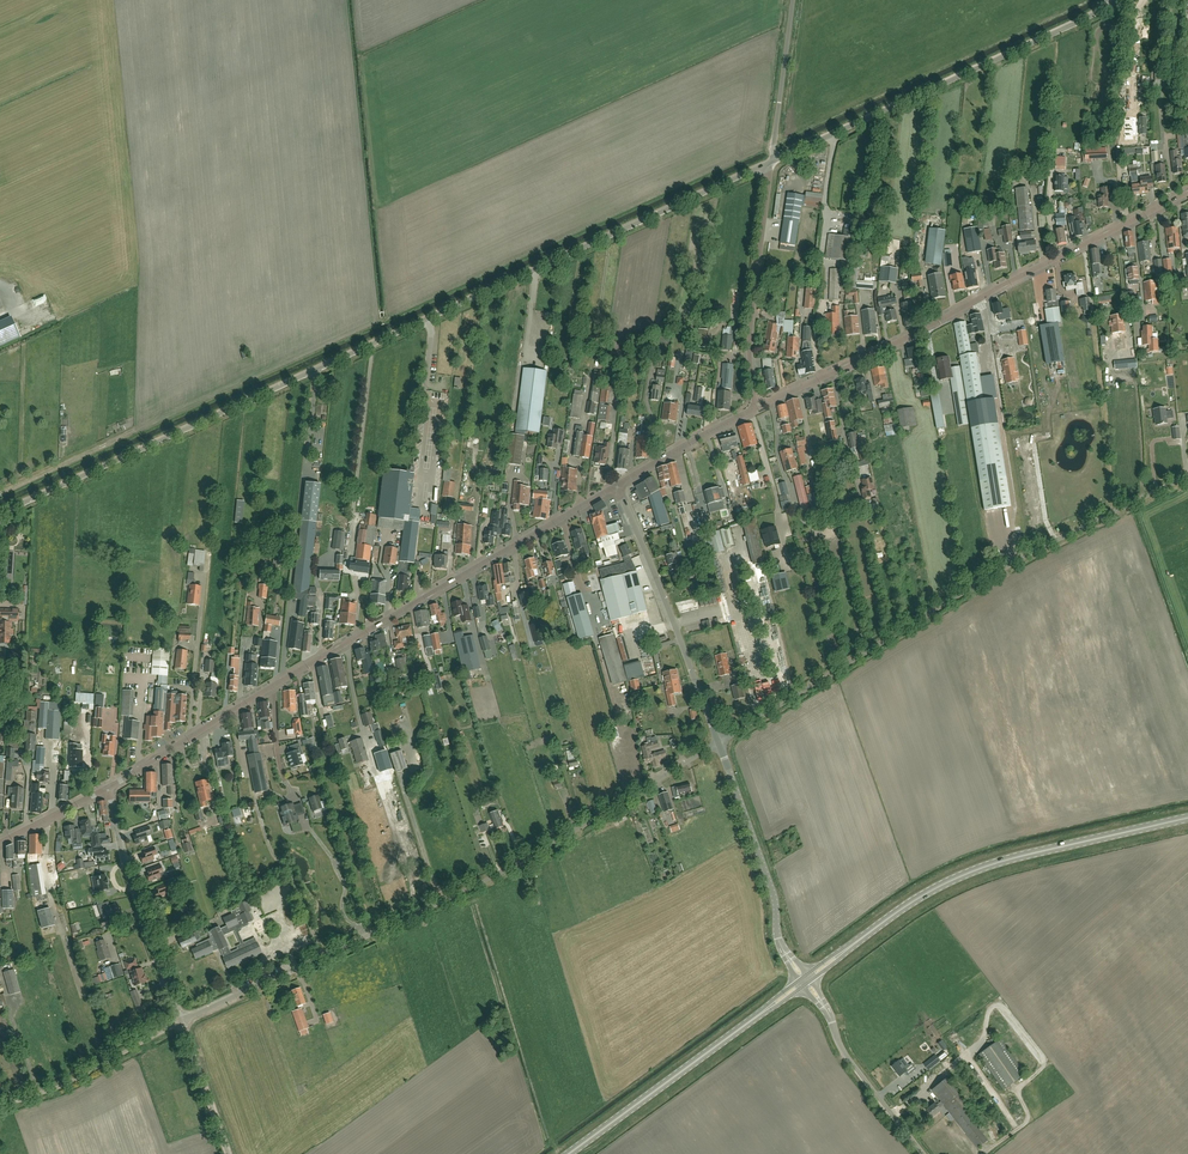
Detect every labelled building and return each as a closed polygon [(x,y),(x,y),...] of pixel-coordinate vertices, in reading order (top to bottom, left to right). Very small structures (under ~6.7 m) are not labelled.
[(1139,118),(1139,120),(1124,120),(1124,140),(1137,140),(1137,134),(1139,134),(1139,135),(1147,135),(1147,118),(1139,118)] [(1157,152),(1158,152),(1157,146),(1157,145),(1150,145),(1150,147),(1151,153),(1152,163),(1158,162),(1157,152)] [(1107,147),(1085,148),(1085,160),(1086,160),(1086,163),(1093,162),(1093,159),(1107,159),(1107,147)] [(1183,173),(1181,160),(1177,161),(1176,151),(1171,152),(1172,162),(1174,174),(1175,173),(1175,174),(1179,174),(1179,173),(1183,173)] [(1066,157),(1056,157),(1056,161),(1055,170),(1066,170),(1066,157)] [(1165,165),(1160,165),(1156,166),(1158,183),(1167,182),(1165,170),(1165,165)] [(1140,167),(1129,169),(1130,177),(1138,176),(1138,173),(1141,173),(1141,172),(1143,172),(1142,167),(1140,167)] [(1055,174),(1055,177),(1055,191),(1063,191),(1063,184),(1068,184),(1068,177),(1064,177),(1064,174),(1055,174)] [(1141,178),(1141,184),(1139,185),(1140,194),(1141,194),(1141,196),(1145,195),(1145,193),(1148,193),(1147,190),(1153,189),(1151,177),(1141,178)] [(1140,194),(1139,185),(1137,185),(1136,181),(1131,181),(1132,186),(1131,186),(1133,195),(1140,194)] [(1098,196),(1099,208),(1108,207),(1107,199),(1110,199),(1109,187),(1102,188),(1102,196),(1098,196)] [(806,192),(806,196),(805,201),(805,202),(804,206),(821,208),(821,204),(822,194),(806,192)] [(803,195),(788,193),(780,243),(781,244),(780,249),(794,252),(795,246),(803,195)] [(1032,206),(1018,207),(1020,231),(1034,229),(1032,206)] [(1074,210),(1076,222),(1079,221),(1079,223),(1077,223),(1077,227),(1078,227),(1078,229),(1080,229),(1080,230),(1077,231),(1078,236),(1083,235),(1082,231),(1084,231),(1082,222),(1085,222),(1083,213),(1079,214),(1078,210),(1074,210)] [(1064,213),(1059,213),(1056,214),(1056,217),(1056,223),(1057,226),(1066,225),(1064,213)] [(1079,221),(1076,222),(1071,223),(1073,232),(1069,232),(1070,239),(1074,239),(1074,237),(1078,236),(1077,231),(1080,230),(1080,229),(1078,229),(1078,227),(1077,227),(1077,223),(1079,223),(1079,221)] [(1012,243),(1011,237),(1009,226),(1002,227),(1005,244),(1012,243)] [(965,234),(968,253),(981,251),(977,228),(966,229),(967,234),(965,234)] [(1180,248),(1178,228),(1166,229),(1168,249),(1169,253),(1173,253),(1173,249),(1180,248)] [(934,259),(933,264),(941,266),(946,231),(930,229),(926,258),(934,259)] [(994,229),(987,230),(987,241),(995,240),(994,229)] [(1066,243),(1064,229),(1055,230),(1057,244),(1066,243)] [(1031,232),(1025,233),(1026,238),(1028,238),(1028,242),(1026,242),(1027,246),(1028,246),(1028,252),(1036,251),(1035,241),(1034,237),(1031,237),(1031,232)] [(1133,232),(1124,233),(1126,248),(1127,248),(1128,254),(1129,258),(1135,257),(1134,253),(1135,253),(1133,232)] [(1025,253),(1028,252),(1028,246),(1027,246),(1026,242),(1028,242),(1028,238),(1026,238),(1025,233),(1020,233),(1021,243),(1018,243),(1019,253),(1020,253),(1020,254),(1021,255),(1025,254),(1025,253)] [(853,238),(828,234),(825,258),(850,261),(853,238)] [(1148,242),(1137,243),(1140,262),(1151,261),(1148,242)] [(999,249),(996,249),(988,250),(990,262),(994,262),(995,269),(1006,267),(1004,253),(1003,253),(1003,251),(999,249)] [(1098,249),(1090,250),(1092,264),(1093,271),(1093,277),(1098,277),(1097,275),(1100,274),(1100,270),(1099,263),(1100,263),(1098,249)] [(1163,274),(1161,259),(1154,260),(1156,274),(1163,274)] [(1163,260),(1165,273),(1173,272),(1171,259),(1163,260)] [(968,288),(969,288),(970,288),(972,288),(973,287),(978,286),(975,270),(976,270),(975,263),(964,265),(968,288)] [(879,282),(886,282),(890,283),(896,284),(898,269),(888,267),(882,267),(881,267),(879,282)] [(945,297),(940,267),(934,268),(935,275),(928,276),(932,299),(945,297)] [(1127,269),(1125,269),(1126,280),(1129,279),(1129,281),(1130,285),(1138,284),(1138,280),(1136,268),(1127,269)] [(829,300),(839,300),(839,283),(840,283),(840,269),(830,269),(829,300)] [(922,280),(921,273),(911,275),(912,281),(922,280)] [(954,291),(965,289),(962,274),(950,276),(951,281),(952,281),(954,291)] [(1076,284),(1075,276),(1075,274),(1070,275),(1064,276),(1065,283),(1063,283),(1064,287),(1065,287),(1066,291),(1072,290),(1076,289),(1077,296),(1084,295),(1083,290),(1082,283),(1077,283),(1077,284),(1076,284)] [(865,276),(864,281),(863,289),(872,290),(872,281),(871,281),(872,276),(865,276)] [(1155,281),(1143,283),(1145,301),(1152,300),(1152,304),(1158,303),(1155,281)] [(904,299),(911,298),(908,284),(902,285),(904,299)] [(816,289),(815,289),(806,289),(804,308),(814,309),(816,289)] [(1059,311),(1058,301),(1056,301),(1055,290),(1046,291),(1049,310),(1046,310),(1046,312),(1059,311)] [(891,305),(897,304),(896,295),(878,299),(879,306),(878,306),(878,308),(886,306),(886,305),(888,305),(888,306),(891,305)] [(1084,315),(1090,314),(1089,310),(1090,310),(1088,299),(1079,300),(1080,304),(1083,304),(1084,311),(1084,315)] [(1072,312),(1070,301),(1060,302),(1061,313),(1072,312)] [(905,327),(915,326),(911,303),(901,304),(905,327)] [(993,305),(995,315),(998,314),(999,320),(1010,318),(1009,312),(1003,313),(1001,304),(993,305)] [(886,306),(887,311),(885,312),(887,322),(897,320),(895,310),(892,311),(891,305),(888,306),(888,305),(886,305),(886,306)] [(840,336),(839,306),(833,307),(833,314),(825,314),(826,336),(840,336)] [(864,335),(871,335),(877,334),(874,310),(868,310),(862,311),(864,335)] [(1046,312),(1047,325),(1040,326),(1047,364),(1064,361),(1058,323),(1057,318),(1060,318),(1059,311),(1046,312)] [(776,343),(778,333),(776,332),(778,326),(784,326),(786,313),(777,312),(776,318),(777,323),(770,322),(768,322),(767,328),(765,341),(766,341),(764,351),(774,353),(775,346),(776,346),(776,343)] [(849,312),(844,312),(847,335),(859,334),(857,316),(850,317),(849,312)] [(972,325),(966,326),(968,335),(974,334),(974,332),(984,330),(982,324),(980,314),(971,316),(972,325)] [(1113,333),(1114,349),(1126,348),(1123,315),(1110,316),(1111,324),(1113,333)] [(966,323),(954,325),(958,350),(967,404),(970,424),(970,425),(980,481),(1006,477),(999,429),(994,399),(984,401),(980,377),(976,354),(971,355),(970,345),(969,338),(968,335),(966,326),(966,323)] [(726,333),(729,333),(729,335),(734,335),(735,325),(729,325),(729,330),(726,330),(726,333)] [(1144,332),(1142,332),(1142,338),(1142,346),(1148,345),(1148,350),(1145,350),(1146,354),(1150,353),(1150,352),(1166,351),(1165,347),(1159,348),(1158,342),(1158,339),(1157,339),(1152,339),(1152,337),(1152,334),(1152,326),(1143,327),(1144,332)] [(800,361),(801,365),(798,365),(799,375),(815,372),(810,342),(811,342),(812,327),(803,327),(802,342),(804,342),(802,353),(804,360),(800,361)] [(699,329),(696,347),(705,348),(708,330),(699,329)] [(1019,331),(1021,346),(1028,345),(1025,330),(1019,331)] [(659,333),(658,336),(658,341),(670,343),(671,335),(659,333)] [(795,338),(794,338),(792,338),(792,333),(788,333),(787,357),(792,357),(796,358),(797,351),(799,351),(800,338),(799,338),(795,338)] [(721,349),(731,350),(733,336),(723,335),(721,349)] [(977,344),(970,345),(971,355),(976,354),(979,354),(977,344)] [(916,365),(916,368),(920,367),(918,358),(919,358),(917,348),(908,349),(910,360),(905,361),(906,367),(916,365)] [(953,396),(957,419),(958,426),(970,424),(965,394),(964,394),(959,367),(950,369),(948,358),(936,360),(940,380),(950,378),(953,396)] [(1018,381),(1013,358),(1002,361),(1006,383),(1018,381)] [(772,370),(771,359),(764,359),(762,361),(763,372),(765,378),(763,379),(764,383),(765,383),(767,389),(776,388),(772,370)] [(1116,369),(1131,368),(1130,360),(1115,362),(1116,369)] [(721,379),(723,379),(726,380),(726,384),(732,385),(734,364),(732,364),(722,364),(721,379)] [(888,387),(884,367),(872,370),(875,386),(878,386),(877,384),(881,383),(882,388),(888,387)] [(540,433),(545,396),(547,371),(523,368),(516,430),(540,433)] [(600,392),(603,371),(596,370),(595,372),(592,391),(600,392)] [(656,386),(652,386),(650,400),(659,401),(661,387),(661,382),(664,382),(665,375),(665,371),(658,370),(656,381),(656,386)] [(865,395),(872,393),(870,382),(866,383),(865,378),(855,380),(858,392),(864,391),(865,395)] [(466,388),(469,389),(472,389),(474,380),(473,379),(468,379),(467,379),(465,388),(466,388)] [(602,385),(601,391),(600,402),(598,420),(609,421),(611,406),(605,405),(605,403),(613,404),(615,393),(616,387),(609,386),(602,385)] [(703,388),(696,387),(694,401),(700,402),(703,388)] [(821,391),(823,403),(823,404),(826,418),(832,417),(830,408),(837,406),(833,388),(821,391)] [(586,414),(594,415),(594,414),(596,415),(598,403),(600,392),(592,391),(591,391),(590,402),(588,402),(586,414)] [(731,392),(719,391),(717,409),(730,410),(731,392)] [(878,401),(879,408),(894,405),(892,394),(887,394),(887,399),(878,401)] [(581,396),(574,395),(570,417),(580,419),(581,408),(580,408),(581,396)] [(815,397),(806,399),(808,411),(814,410),(815,414),(823,413),(820,400),(816,401),(815,397)] [(799,399),(795,400),(786,402),(793,428),(798,427),(796,421),(800,420),(803,419),(799,399)] [(674,405),(664,404),(662,420),(675,422),(678,402),(674,402),(674,405)] [(687,415),(695,416),(697,405),(693,405),(693,406),(690,406),(689,406),(687,415)] [(697,405),(695,416),(703,417),(704,408),(700,407),(700,406),(697,405)] [(788,416),(786,405),(778,407),(780,418),(788,416)] [(893,407),(882,410),(882,412),(883,415),(893,414),(894,414),(893,407)] [(916,425),(913,408),(898,411),(901,428),(902,434),(910,432),(909,426),(916,425)] [(1165,412),(1165,408),(1154,410),(1154,417),(1155,417),(1156,425),(1164,424),(1166,423),(1166,418),(1168,418),(1168,419),(1173,418),(1172,411),(1165,412)] [(834,421),(826,423),(829,442),(837,440),(834,421)] [(594,434),(596,423),(589,422),(587,433),(588,433),(587,436),(583,435),(582,443),(580,456),(590,458),(593,434),(594,434)] [(898,434),(897,430),(896,423),(886,425),(885,425),(884,425),(886,432),(886,436),(887,436),(898,434)] [(757,445),(751,424),(738,427),(744,448),(757,445)] [(789,425),(782,426),(784,434),(791,432),(789,425)] [(582,443),(583,435),(584,433),(582,433),(583,427),(576,426),(575,432),(576,432),(575,441),(579,442),(578,442),(582,443)] [(548,447),(556,449),(557,444),(562,444),(564,431),(555,429),(554,435),(549,435),(548,440),(549,441),(548,447)] [(631,445),(629,444),(628,450),(624,450),(625,444),(627,444),(628,434),(627,434),(628,430),(621,429),(620,433),(619,433),(618,443),(619,443),(616,468),(622,469),(628,470),(630,450),(631,445)] [(858,447),(855,433),(847,435),(851,449),(852,454),(859,453),(861,461),(868,459),(865,449),(867,448),(866,441),(863,431),(858,432),(859,438),(861,438),(862,443),(860,444),(861,446),(858,447)] [(727,435),(730,446),(730,447),(734,446),(735,447),(738,446),(735,434),(727,435)] [(524,437),(516,436),(510,435),(507,464),(521,466),(524,437)] [(730,447),(730,446),(727,435),(720,437),(720,440),(719,441),(720,445),(722,444),(724,452),(731,450),(730,447)] [(806,451),(805,445),(806,445),(804,437),(796,438),(798,446),(797,447),(801,465),(807,464),(804,451),(806,451)] [(580,456),(582,443),(578,442),(579,442),(575,441),(573,455),(580,456)] [(595,463),(600,464),(606,464),(607,453),(608,453),(610,443),(605,443),(605,446),(606,446),(606,448),(602,448),(597,447),(595,463)] [(798,468),(797,468),(791,449),(780,453),(786,471),(798,468)] [(544,465),(541,465),(541,462),(542,462),(543,456),(538,456),(537,469),(540,470),(539,480),(548,481),(548,475),(549,474),(549,472),(548,471),(548,470),(544,469),(544,465)] [(733,457),(734,460),(737,460),(743,486),(750,484),(743,456),(738,457),(736,457),(736,456),(733,457)] [(676,463),(667,466),(670,479),(669,479),(672,488),(676,486),(676,487),(681,485),(676,463)] [(576,491),(577,469),(573,469),(568,469),(568,466),(563,466),(562,491),(576,491)] [(669,479),(670,479),(667,466),(657,468),(660,482),(662,488),(664,488),(666,487),(664,481),(669,479)] [(442,496),(454,497),(456,482),(450,482),(452,469),(444,468),(443,481),(444,482),(442,496)] [(398,591),(399,591),(399,592),(400,592),(401,592),(402,592),(403,591),(405,591),(406,587),(408,587),(409,577),(406,576),(408,562),(414,563),(419,523),(409,521),(414,473),(384,470),(377,528),(403,531),(400,561),(399,561),(397,578),(399,578),(398,591)] [(757,470),(750,472),(753,482),(759,480),(757,470)] [(645,482),(636,487),(637,490),(643,500),(649,496),(652,495),(661,526),(670,523),(660,490),(652,477),(652,478),(645,482)] [(1011,507),(1006,477),(980,481),(984,511),(1011,507)] [(861,489),(863,497),(864,500),(871,498),(869,490),(874,489),(871,478),(862,480),(864,488),(861,489)] [(529,505),(530,491),(530,488),(520,487),(521,481),(514,480),(512,505),(513,505),(513,510),(519,510),(520,504),(529,505)] [(778,484),(782,496),(789,494),(786,482),(778,484)] [(320,484),(305,483),(298,544),(292,598),(301,600),(299,616),(305,617),(320,484)] [(719,489),(719,488),(714,489),(717,500),(716,500),(715,497),(712,498),(713,501),(714,501),(715,503),(716,502),(716,504),(718,504),(718,506),(717,506),(718,511),(724,509),(722,499),(724,498),(722,488),(719,489)] [(821,492),(812,494),(811,488),(806,489),(807,495),(812,515),(825,513),(821,492)] [(717,500),(714,489),(713,490),(712,489),(711,489),(710,490),(704,492),(710,513),(718,511),(717,506),(718,506),(718,504),(716,504),(716,502),(715,503),(714,501),(713,501),(712,498),(715,497),(716,500),(717,500)] [(536,499),(534,517),(547,519),(550,500),(547,500),(548,492),(534,490),(533,498),(536,499)] [(678,504),(686,502),(683,491),(673,493),(676,505),(678,504)] [(593,506),(596,513),(607,507),(603,500),(593,506)] [(459,510),(460,510),(466,511),(473,511),(474,505),(460,503),(459,510)] [(811,515),(807,503),(800,505),(804,517),(811,515)] [(444,505),(443,515),(451,515),(453,506),(444,505)] [(501,521),(499,521),(498,528),(499,528),(502,529),(501,535),(510,536),(511,526),(506,525),(508,510),(507,510),(507,507),(502,506),(501,519),(501,521)] [(615,544),(615,542),(615,540),(620,539),(616,524),(607,527),(603,511),(601,512),(613,555),(618,554),(615,544)] [(499,521),(500,513),(498,512),(493,512),(491,524),(491,527),(498,528),(499,521)] [(607,557),(613,555),(601,512),(590,515),(593,525),(597,539),(601,538),(602,542),(599,543),(600,548),(604,547),(607,557)] [(350,564),(349,570),(354,570),(354,571),(358,572),(368,573),(369,563),(362,562),(362,560),(369,561),(371,546),(373,547),(376,527),(375,527),(377,515),(366,513),(366,514),(365,525),(360,525),(360,524),(359,530),(359,529),(357,544),(355,558),(354,564),(350,564)] [(754,523),(744,525),(753,565),(764,563),(754,523)] [(455,554),(463,554),(465,525),(458,525),(456,544),(455,554)] [(465,525),(463,554),(470,555),(471,545),(470,545),(472,526),(465,525)] [(776,527),(762,530),(766,547),(770,546),(780,543),(776,527)] [(730,528),(721,530),(725,548),(734,545),(730,528)] [(497,534),(498,531),(490,530),(486,529),(486,531),(485,531),(484,543),(493,544),(494,536),(497,537),(497,534)] [(586,544),(581,529),(572,532),(577,549),(581,548),(583,555),(589,553),(586,544)] [(343,551),(346,532),(334,531),(332,549),(343,551)] [(725,551),(719,531),(705,534),(710,555),(725,551)] [(562,541),(557,543),(557,544),(553,545),(557,558),(569,554),(567,549),(565,550),(563,542),(562,542),(562,541)] [(601,581),(605,598),(611,621),(633,616),(633,614),(647,611),(637,571),(637,572),(633,562),(631,559),(629,555),(632,554),(628,545),(621,548),(625,557),(623,557),(625,561),(626,563),(600,569),(602,579),(600,580),(601,581)] [(696,545),(688,547),(692,559),(700,556),(696,545)] [(397,549),(385,547),(383,563),(395,565),(397,549)] [(666,556),(667,560),(675,558),(678,557),(676,548),(672,549),(673,554),(666,556)] [(193,566),(200,567),(199,571),(203,571),(203,568),(204,568),(205,551),(195,550),(195,555),(189,554),(187,566),(193,566)] [(445,556),(442,556),(439,556),(439,551),(436,551),(435,560),(436,560),(435,568),(446,569),(447,561),(448,561),(449,552),(445,552),(445,556)] [(320,580),(339,580),(339,570),(342,570),(343,564),(343,556),(337,555),(336,564),(336,570),(320,569),(320,580)] [(675,558),(667,560),(669,566),(670,570),(675,569),(674,564),(676,563),(682,562),(680,557),(678,557),(675,558)] [(537,569),(534,558),(525,561),(528,572),(526,572),(528,579),(535,577),(534,570),(537,569)] [(798,558),(790,559),(793,571),(801,569),(798,558)] [(557,561),(560,571),(566,569),(563,559),(557,561)] [(543,564),(546,577),(555,574),(552,562),(543,564)] [(513,568),(512,563),(509,564),(509,563),(506,563),(506,564),(505,564),(506,573),(510,573),(511,577),(515,577),(514,568),(513,568)] [(502,564),(493,566),(495,581),(493,581),(495,593),(496,593),(497,601),(500,601),(502,601),(500,593),(502,592),(500,585),(505,584),(504,578),(502,564)] [(187,579),(187,584),(189,585),(187,604),(199,605),(201,586),(194,585),(195,580),(194,580),(195,573),(188,572),(187,579)] [(261,572),(260,577),(260,578),(264,579),(264,585),(258,584),(258,590),(259,590),(258,598),(266,599),(268,585),(269,579),(269,573),(261,572)] [(789,589),(786,573),(772,576),(776,592),(789,589)] [(371,580),(369,603),(384,605),(386,581),(380,581),(371,580)] [(573,582),(563,585),(567,597),(577,594),(573,582)] [(494,605),(493,596),(489,596),(487,586),(478,587),(480,601),(486,600),(487,606),(494,605)] [(307,606),(314,606),(316,606),(316,602),(317,602),(317,597),(316,597),(316,587),(309,587),(309,597),(308,597),(308,601),(307,606)] [(528,592),(520,594),(523,607),(532,605),(528,592)] [(579,594),(567,598),(579,639),(594,635),(585,605),(583,606),(579,594)] [(332,610),(333,601),(339,601),(339,596),(326,596),(325,610),(332,610)] [(350,599),(342,598),(339,623),(354,625),(356,602),(353,601),(353,604),(349,604),(350,599)] [(655,613),(662,611),(660,604),(659,604),(658,599),(651,601),(655,613)] [(453,611),(454,616),(461,615),(463,622),(471,621),(467,605),(463,606),(462,601),(461,602),(460,601),(457,602),(452,603),(454,610),(453,611)] [(247,607),(248,607),(246,624),(258,625),(259,608),(252,607),(252,602),(247,602),(247,607)] [(441,614),(440,608),(439,609),(437,604),(430,606),(433,616),(431,616),(432,620),(438,619),(439,622),(446,620),(445,613),(441,614)] [(318,614),(318,609),(311,608),(311,614),(310,614),(310,624),(313,624),(313,626),(318,626),(318,624),(319,614),(318,614)] [(10,643),(10,635),(13,635),(13,629),(11,629),(11,621),(19,621),(19,609),(0,609),(0,643),(10,643)] [(429,626),(427,610),(415,613),(418,628),(429,626)] [(266,615),(265,624),(264,632),(271,633),(272,625),(279,626),(281,617),(266,615)] [(570,616),(565,617),(570,634),(575,633),(570,616)] [(721,617),(707,621),(710,630),(723,626),(721,617)] [(297,620),(291,619),(287,648),(300,650),(304,624),(297,623),(297,620)] [(333,639),(334,625),(336,625),(336,622),(325,622),(324,628),(324,639),(333,639)] [(494,626),(497,632),(502,629),(499,623),(494,626)] [(538,623),(530,625),(533,636),(535,644),(543,641),(542,636),(538,623)] [(408,641),(407,639),(407,637),(413,636),(411,624),(402,626),(402,627),(395,629),(397,639),(398,639),(398,641),(394,641),(395,649),(404,648),(405,648),(404,642),(408,641)] [(190,626),(179,626),(179,632),(178,642),(182,642),(182,640),(190,640),(191,633),(190,633),(190,626)] [(306,634),(304,633),(302,651),(309,652),(311,634),(309,634),(310,631),(306,630),(306,634)] [(463,673),(465,681),(466,681),(469,680),(471,680),(472,679),(470,671),(481,668),(478,654),(473,635),(464,637),(463,632),(454,634),(463,673)] [(375,663),(382,661),(381,655),(379,650),(382,649),(387,648),(384,633),(379,634),(375,635),(374,636),(376,641),(370,642),(371,646),(370,646),(372,652),(373,652),(374,657),(373,657),(375,663)] [(431,635),(432,638),(435,651),(441,650),(442,649),(438,633),(431,635)] [(614,634),(599,638),(613,685),(628,681),(614,634)] [(430,635),(423,636),(426,653),(433,652),(434,652),(433,647),(430,635)] [(483,652),(490,650),(486,636),(479,638),(483,652)] [(625,662),(633,660),(627,636),(619,638),(625,662)] [(260,667),(274,669),(277,642),(268,641),(263,641),(260,667)] [(509,647),(511,655),(513,661),(519,659),(517,653),(515,645),(509,647)] [(171,731),(171,723),(175,724),(175,721),(185,722),(187,695),(177,695),(177,692),(166,691),(169,650),(153,648),(151,675),(158,675),(158,685),(161,685),(160,689),(156,688),(154,712),(154,717),(147,717),(146,725),(145,725),(144,730),(146,730),(145,741),(152,741),(152,737),(161,737),(161,735),(163,735),(164,731),(171,731)] [(365,674),(374,672),(369,652),(365,653),(363,648),(355,650),(357,661),(361,660),(365,674)] [(188,651),(177,650),(175,668),(186,669),(188,651)] [(731,674),(726,654),(715,656),(720,676),(731,674)] [(240,658),(239,658),(235,658),(233,658),(233,661),(233,668),(235,669),(234,676),(230,676),(229,691),(237,692),(239,669),(240,658)] [(408,673),(404,658),(396,660),(399,675),(408,673)] [(347,688),(341,659),(329,661),(334,689),(341,687),(342,689),(347,688)] [(204,672),(212,672),(213,672),(214,660),(206,660),(204,672)] [(245,664),(245,667),(245,671),(244,679),(245,679),(244,686),(250,686),(252,671),(252,664),(245,664)] [(336,704),(334,696),(333,696),(327,666),(316,668),(324,707),(336,705),(336,704)] [(664,673),(666,684),(675,682),(675,683),(679,682),(676,670),(664,673)] [(441,684),(439,674),(433,675),(436,685),(437,690),(442,688),(441,684)] [(210,677),(210,683),(207,683),(206,696),(215,697),(216,684),(218,684),(219,678),(219,677),(211,676),(210,677)] [(639,679),(630,681),(632,691),(640,689),(639,679)] [(675,682),(666,684),(668,691),(666,691),(670,707),(676,706),(673,694),(681,692),(679,682),(675,683),(675,682)] [(307,708),(306,701),(315,700),(313,683),(303,684),(304,694),(299,695),(301,709),(301,716),(308,715),(307,708)] [(767,686),(760,689),(764,701),(782,694),(778,683),(767,687),(767,686)] [(745,698),(741,684),(731,686),(735,701),(745,698)] [(125,690),(124,716),(134,716),(135,690),(125,690)] [(296,712),(295,691),(283,691),(284,709),(286,709),(290,712),(296,712)] [(334,692),(334,696),(336,704),(342,703),(340,691),(334,692)] [(61,711),(59,711),(60,703),(49,702),(49,703),(40,702),(40,709),(38,728),(46,729),(45,739),(59,740),(61,711)] [(269,703),(268,703),(267,702),(258,703),(259,710),(258,710),(259,713),(260,720),(257,721),(258,727),(261,727),(261,729),(269,728),(269,721),(270,720),(269,712),(270,712),(270,710),(268,710),(268,707),(269,706),(269,703)] [(94,707),(94,718),(103,719),(103,708),(97,708),(94,707)] [(696,709),(690,710),(691,720),(698,718),(696,709)] [(24,750),(25,750),(25,751),(29,751),(29,750),(35,750),(36,735),(32,734),(33,728),(34,728),(35,728),(36,722),(37,712),(27,711),(26,721),(26,724),(24,724),(24,727),(25,727),(25,730),(24,730),(24,734),(25,734),(24,750)] [(366,713),(362,715),(365,727),(370,725),(372,733),(374,732),(377,742),(378,741),(379,747),(384,745),(378,723),(373,724),(370,712),(366,713)] [(259,754),(257,738),(258,738),(257,730),(253,730),(253,725),(254,725),(253,722),(253,721),(253,719),(252,718),(251,713),(241,714),(241,720),(241,721),(241,724),(242,724),(242,729),(247,728),(247,731),(238,732),(239,741),(248,739),(250,755),(248,755),(255,793),(267,790),(260,753),(259,754)] [(325,717),(328,728),(334,727),(331,715),(325,717)] [(131,717),(126,717),(124,738),(137,740),(139,721),(131,721),(131,717)] [(292,724),(293,728),(294,736),(301,735),(299,723),(292,724)] [(113,756),(115,736),(103,735),(102,743),(105,744),(103,755),(113,756)] [(306,740),(307,739),(310,747),(316,745),(313,737),(308,739),(308,737),(306,738),(306,740)] [(645,763),(651,761),(652,761),(654,767),(660,766),(659,760),(662,760),(661,758),(667,757),(665,751),(655,754),(655,753),(652,754),(651,749),(659,747),(658,745),(657,740),(656,737),(651,739),(651,737),(646,738),(647,739),(647,740),(648,743),(643,744),(644,746),(642,747),(645,756),(643,757),(645,763)] [(348,748),(352,747),(357,764),(368,760),(362,738),(350,741),(350,742),(347,743),(345,738),(338,740),(339,744),(335,745),(338,755),(343,753),(342,750),(348,748)] [(7,748),(7,759),(13,759),(14,749),(19,749),(20,744),(8,743),(8,745),(7,748)] [(233,756),(232,751),(231,743),(222,744),(223,748),(221,748),(221,749),(215,750),(216,757),(217,767),(229,766),(228,756),(233,756)] [(299,743),(287,747),(289,753),(286,754),(291,769),(292,768),(293,770),(298,768),(297,767),(304,765),(300,755),(303,754),(299,743)] [(69,769),(81,769),(81,752),(75,752),(76,747),(70,746),(69,769)] [(568,757),(569,761),(568,761),(570,768),(579,766),(578,759),(576,753),(575,753),(575,749),(566,751),(568,757)] [(390,754),(395,772),(407,768),(401,751),(390,754)] [(173,785),(172,765),(162,765),(162,786),(168,786),(168,795),(176,794),(175,785),(173,785)] [(42,769),(41,772),(37,772),(36,779),(40,779),(40,782),(43,782),(44,784),(46,784),(46,783),(47,783),(47,779),(49,779),(50,773),(49,773),(50,769),(42,769)] [(157,792),(157,773),(145,773),(145,790),(130,790),(130,802),(150,802),(150,792),(157,792)] [(551,776),(553,782),(555,789),(562,786),(560,780),(558,774),(551,776)] [(212,800),(208,780),(195,783),(201,807),(206,806),(205,801),(212,800)] [(690,783),(672,788),(675,798),(679,797),(679,795),(692,792),(692,791),(692,787),(691,787),(690,783)] [(40,785),(32,784),(31,793),(33,793),(31,812),(41,813),(42,794),(39,793),(40,785)] [(67,786),(59,785),(57,800),(66,800),(67,786)] [(11,796),(10,808),(23,809),(25,789),(12,788),(8,787),(7,796),(11,796)] [(665,812),(673,809),(667,792),(659,795),(665,812)] [(316,810),(319,811),(322,810),(322,809),(326,807),(324,801),(322,801),(322,803),(320,803),(317,796),(310,798),(314,811),(316,810)] [(173,808),(172,799),(163,799),(163,809),(173,808)] [(656,810),(656,808),(653,800),(647,802),(650,810),(651,810),(652,812),(656,810)] [(106,801),(98,802),(100,815),(103,815),(104,822),(108,821),(106,801)] [(304,813),(301,804),(293,807),(292,804),(290,805),(289,805),(287,806),(287,805),(284,806),(284,807),(281,807),(284,816),(281,817),(282,819),(283,819),(285,825),(291,822),(293,827),(299,825),(299,823),(299,822),(298,822),(296,815),(304,813)] [(204,819),(201,807),(193,810),(197,821),(204,819)] [(237,818),(244,815),(241,808),(234,810),(237,818)] [(504,826),(498,811),(490,814),(496,829),(504,826)] [(166,820),(160,822),(162,829),(168,827),(166,820)] [(91,833),(89,821),(80,822),(82,835),(91,833)] [(482,833),(490,830),(488,823),(479,826),(482,833)] [(74,826),(65,827),(67,839),(74,838),(74,844),(73,844),(74,850),(83,849),(82,843),(81,843),(79,829),(75,829),(74,826)] [(149,827),(135,831),(136,835),(133,836),(136,845),(148,841),(149,843),(152,841),(150,835),(147,837),(146,836),(151,834),(149,827)] [(98,834),(91,835),(93,847),(100,846),(98,834)] [(31,854),(38,854),(42,854),(42,835),(30,835),(30,854),(28,854),(28,865),(31,865),(31,854)] [(190,842),(189,842),(187,838),(182,840),(183,844),(182,845),(185,853),(193,851),(190,842)] [(17,842),(17,855),(18,855),(18,859),(25,859),(25,855),(26,855),(26,842),(17,842)] [(103,847),(99,848),(88,849),(89,857),(96,856),(96,862),(109,860),(108,851),(104,851),(103,847)] [(157,854),(154,847),(143,851),(145,854),(140,856),(143,863),(154,859),(153,856),(157,854)] [(37,861),(38,854),(31,854),(31,865),(28,865),(27,865),(27,866),(34,865),(38,864),(38,861),(37,861)] [(34,865),(27,866),(32,898),(37,897),(46,894),(46,893),(41,864),(38,864),(34,865)] [(160,865),(153,867),(147,870),(148,873),(146,874),(149,882),(160,878),(164,876),(163,873),(160,865)] [(257,881),(260,875),(261,873),(256,871),(253,877),(253,879),(257,881)] [(19,875),(12,875),(14,891),(15,891),(18,890),(21,890),(19,875)] [(97,891),(97,895),(105,893),(104,890),(108,889),(107,884),(108,883),(107,878),(106,878),(105,875),(96,877),(99,891),(97,891)] [(167,896),(166,895),(173,892),(172,890),(175,889),(172,882),(170,883),(170,882),(156,887),(157,890),(153,892),(155,900),(167,896)] [(13,890),(3,890),(3,909),(13,908),(13,890)] [(46,893),(46,894),(37,897),(38,902),(48,899),(46,893)] [(108,901),(97,905),(101,915),(107,914),(107,916),(120,912),(117,903),(110,906),(108,901)] [(210,938),(196,945),(197,947),(191,950),(195,959),(213,951),(218,949),(219,950),(220,949),(224,958),(223,958),(227,967),(261,952),(255,938),(250,940),(252,942),(231,952),(223,936),(237,930),(238,932),(240,931),(241,930),(240,926),(244,924),(245,927),(249,925),(248,922),(252,921),(248,912),(250,910),(246,901),(238,905),(239,908),(231,911),(232,914),(223,918),(226,926),(220,929),(219,926),(209,931),(209,932),(208,932),(210,938)] [(37,911),(42,929),(55,925),(50,908),(37,911)] [(114,923),(112,917),(100,921),(102,927),(114,923)] [(197,931),(192,933),(191,930),(183,933),(185,937),(179,939),(178,940),(182,948),(191,943),(196,941),(200,939),(197,931)] [(98,950),(97,951),(100,960),(111,957),(108,947),(107,948),(104,940),(96,942),(98,950)] [(135,959),(125,962),(127,969),(129,968),(130,971),(132,978),(145,975),(145,974),(143,975),(141,968),(137,969),(136,966),(137,966),(135,959)] [(117,964),(110,966),(114,978),(121,976),(117,964)] [(3,972),(10,995),(21,992),(14,969),(3,972)] [(147,980),(145,975),(132,978),(134,986),(146,982),(145,981),(147,980)] [(90,979),(93,986),(100,983),(98,977),(90,979)] [(290,998),(293,997),(296,1006),(305,1003),(300,988),(291,991),(288,993),(290,998)] [(137,992),(131,994),(137,1009),(142,1007),(137,992)] [(300,1009),(292,1012),(299,1031),(307,1028),(300,1009)] [(330,1013),(324,1015),(327,1024),(333,1022),(330,1013)] [(1025,1075),(1000,1040),(980,1054),(1004,1089),(1025,1075)] [(947,1047),(942,1041),(938,1043),(943,1050),(947,1047)] [(941,1061),(940,1060),(936,1055),(928,1061),(924,1064),(929,1071),(933,1067),(941,1061)] [(899,1061),(892,1066),(900,1076),(905,1072),(907,1075),(913,1071),(909,1066),(906,1069),(899,1061)] [(924,1075),(918,1079),(922,1086),(928,1083),(924,1075)] [(939,1108),(943,1105),(978,1148),(987,1140),(964,1111),(968,1107),(946,1079),(932,1090),(941,1102),(937,1105),(935,1103),(926,1110),(932,1117),(941,1110),(939,1108)]
